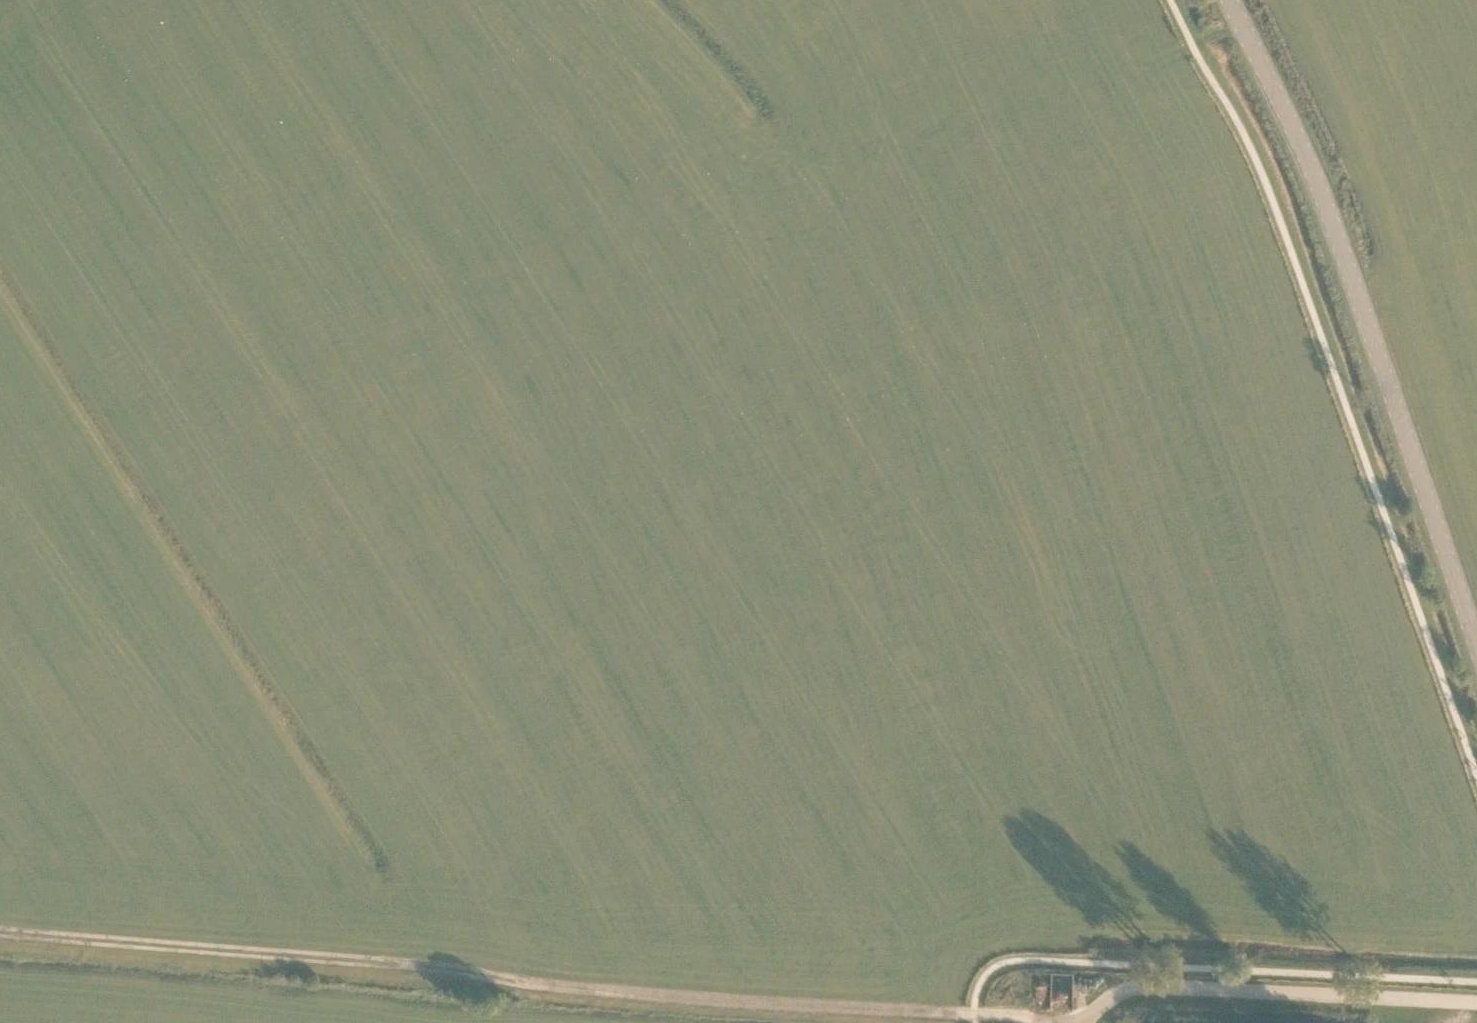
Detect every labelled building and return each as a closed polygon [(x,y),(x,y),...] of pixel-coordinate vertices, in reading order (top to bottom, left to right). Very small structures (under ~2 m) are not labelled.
[(1033,970),(1034,1004),(1065,1003),(1064,988),(1076,988),(1075,968),(1033,970)]
